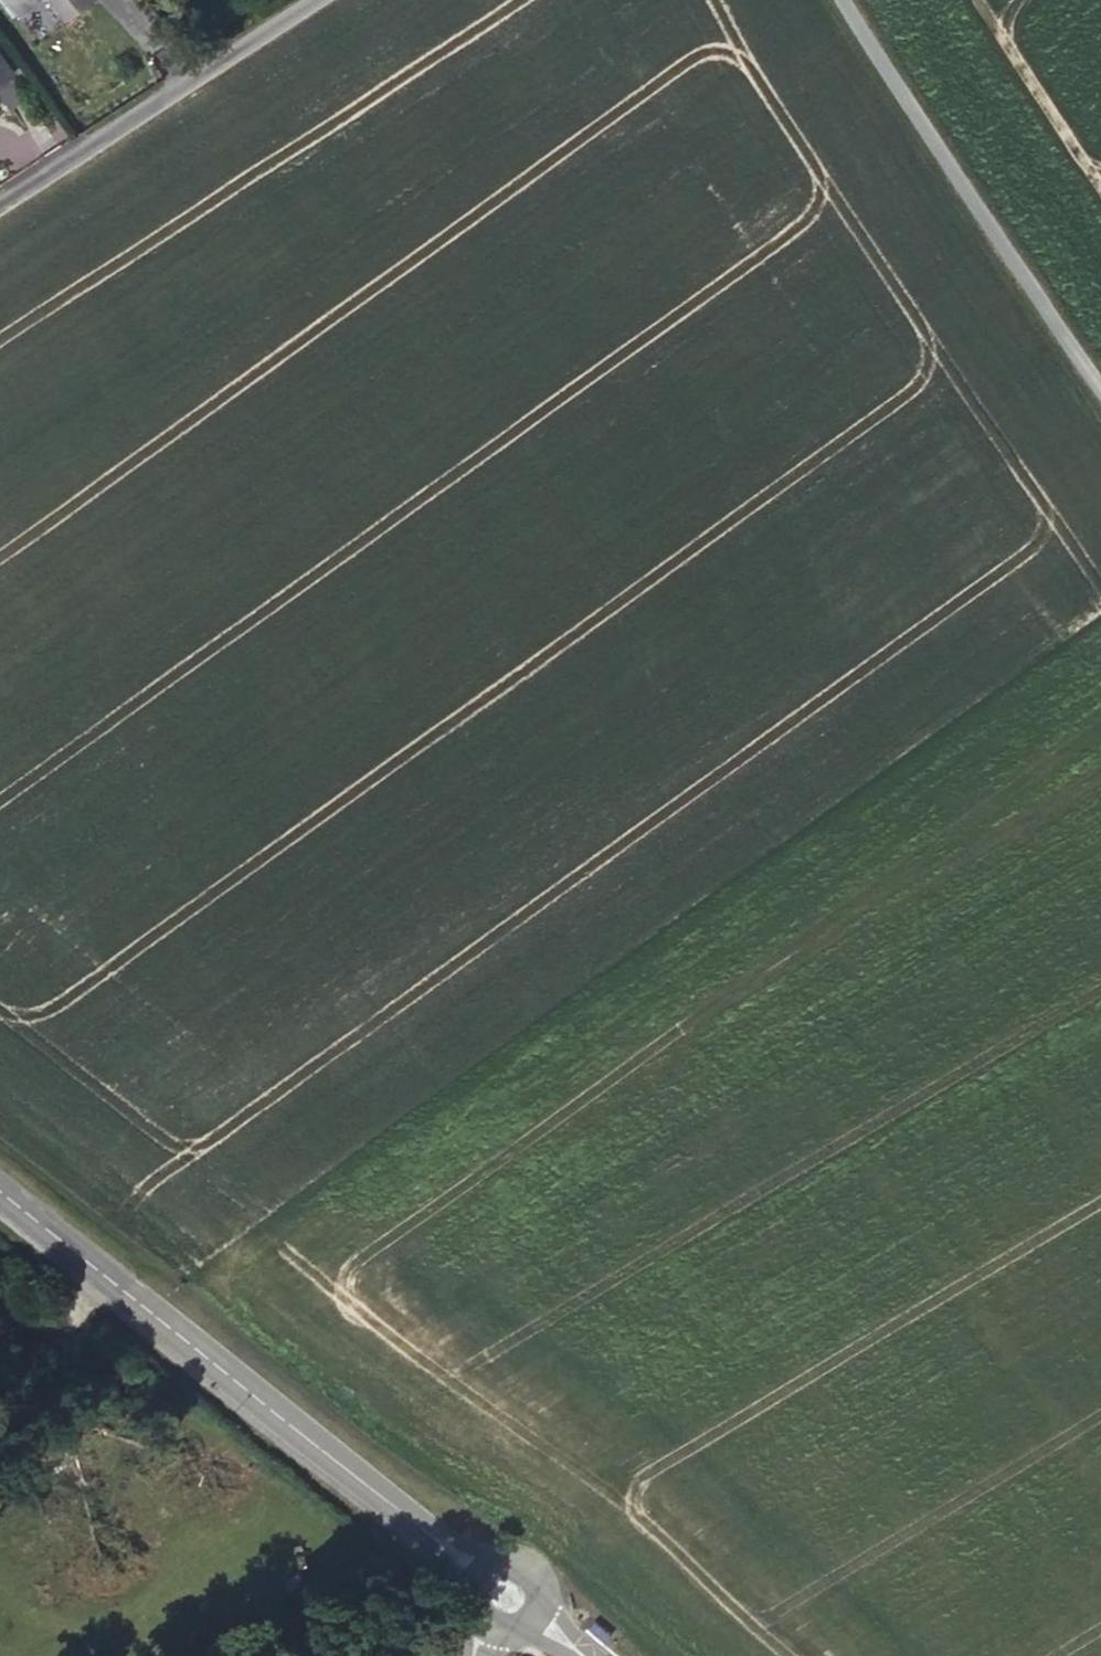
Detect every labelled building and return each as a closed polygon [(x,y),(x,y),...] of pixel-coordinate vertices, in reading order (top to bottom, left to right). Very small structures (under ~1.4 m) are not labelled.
[(21,12),(37,0),(12,0),(21,12)] [(67,18),(89,0),(53,0),(67,18)] [(14,75),(0,56),(0,85),(14,75)]
